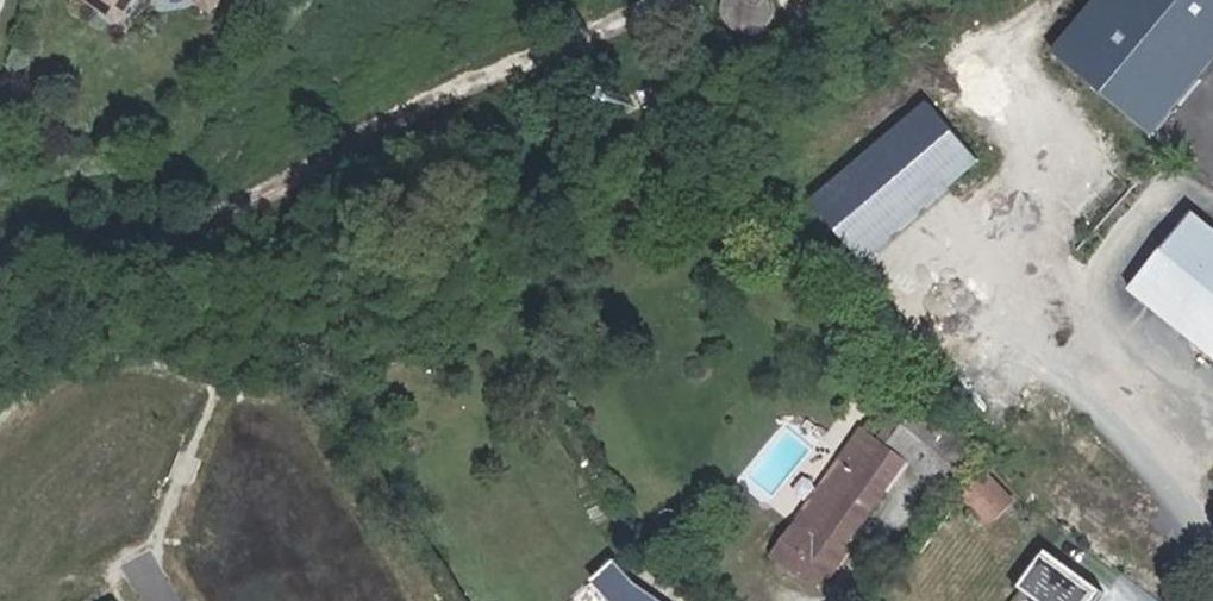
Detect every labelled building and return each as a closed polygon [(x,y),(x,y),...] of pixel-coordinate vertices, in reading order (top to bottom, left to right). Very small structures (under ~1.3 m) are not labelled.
[(110,13),(122,11),(130,0),(92,0),(110,13)] [(1055,50),(1155,135),(1212,66),(1212,0),(1097,0),(1055,50)] [(863,260),(979,160),(931,103),(814,203),(863,260)] [(1131,290),(1212,356),(1212,227),(1194,212),(1131,290)] [(978,453),(919,405),(913,413),(888,443),(886,445),(907,459),(946,491),(978,453)] [(888,443),(913,413),(904,406),(880,436),(888,443)] [(884,491),(907,459),(886,445),(865,430),(842,462),(884,491)] [(844,548),(884,491),(842,462),(774,556),(817,586),(828,570),(844,548)] [(1012,501),(987,476),(964,497),(989,524),(1012,501)] [(833,573),(849,551),(844,548),(828,570),(833,573)] [(1105,592),(1048,550),(1044,555),(1096,593),(1090,600),(1098,600),(1105,592)] [(1044,555),(1021,587),(1039,600),(1090,600),(1096,593),(1044,555)]
